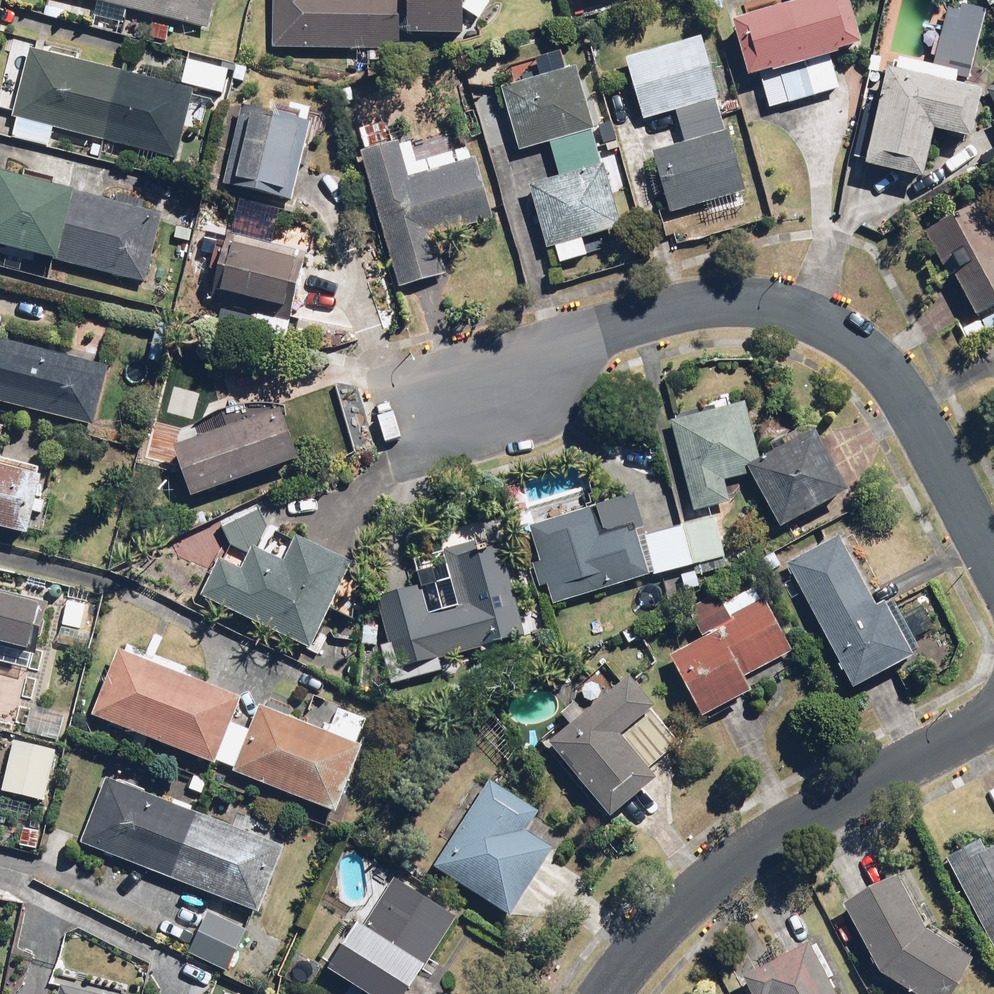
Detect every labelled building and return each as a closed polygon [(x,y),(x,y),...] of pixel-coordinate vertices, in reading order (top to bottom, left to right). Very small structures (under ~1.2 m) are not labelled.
[(97,1),(91,26),(124,34),(130,8),(208,28),(215,0),(92,0),(97,1)] [(275,46),(351,49),(351,68),(384,69),(385,50),(416,51),(417,32),(467,33),(468,0),(276,0),(275,46)] [(856,0),(791,0),(735,16),(752,77),(764,73),(773,107),(841,88),(832,54),(868,44),(856,0)] [(985,104),(988,87),(990,82),(971,77),(978,45),(957,41),(964,10),(928,1),(914,66),(893,61),(886,91),(868,86),(851,159),(929,177),(940,127),(977,136),(985,104)] [(681,123),(650,133),(676,213),(737,194),(754,188),(703,31),(625,57),(645,120),(677,110),(681,123)] [(197,89),(82,60),(33,47),(16,113),(11,135),(52,145),(56,126),(179,158),(197,89)] [(192,57),(186,82),(226,92),(233,67),(192,57)] [(560,175),(531,182),(547,247),(558,244),(562,260),(588,254),(584,238),(622,228),(581,64),(507,82),(523,148),(552,141),(560,175)] [(985,104),(993,121),(993,84),(988,87),(985,104)] [(287,108),(243,98),(223,182),(289,197),(311,105),(289,100),(287,108)] [(479,156),(410,174),(401,140),(364,149),(400,282),(448,270),(438,233),(496,218),(479,156)] [(79,188),(1,169),(0,173),(0,242),(61,256),(60,261),(147,282),(165,211),(79,191),(79,188)] [(741,206),(737,194),(676,213),(668,216),(674,236),(715,223),(712,215),(741,206)] [(979,199),(922,235),(975,319),(993,307),(993,222),(979,199)] [(310,252),(229,232),(212,300),(293,320),(310,252)] [(112,366),(0,337),(0,396),(97,421),(112,366)] [(749,399),(672,415),(692,509),(732,500),(727,478),(756,471),(784,527),(853,489),(822,428),(764,457),(749,399)] [(196,493),(303,457),(286,407),(179,443),(196,493)] [(0,461),(0,523),(34,531),(48,473),(0,461)] [(565,520),(532,529),(554,606),(659,575),(648,535),(646,529),(636,492),(596,502),(563,511),(565,520)] [(659,575),(679,570),(685,588),(701,584),(696,565),(727,556),(715,516),(648,535),(659,575)] [(528,636),(501,518),(441,532),(445,547),(414,554),(422,585),(379,598),(395,667),(528,636)] [(882,601),(842,529),(785,561),(856,690),(920,654),(889,597),(882,601)] [(302,534),(289,562),(255,546),(244,568),(218,556),(201,593),(317,648),(359,561),(302,534)] [(0,586),(0,660),(29,668),(48,600),(0,586)] [(752,678),(800,646),(766,593),(734,614),(717,588),(688,607),(705,633),(671,655),(712,718),(758,688),(752,678)] [(88,601),(66,598),(62,627),(84,630),(88,601)] [(123,646),(96,712),(221,763),(248,697),(123,646)] [(635,672),(625,680),(575,721),(552,740),(615,817),(665,776),(655,765),(682,743),(652,706),(659,701),(635,672)] [(69,712),(33,702),(25,729),(62,739),(69,712)] [(326,729),(262,704),(236,769),(338,810),(374,720),(336,705),(326,729)] [(60,746),(15,736),(3,790),(48,800),(60,746)] [(152,776),(115,762),(84,843),(262,911),(288,845),(274,840),(279,827),(233,809),(228,822),(147,791),(152,776)] [(544,807),(495,775),(436,865),(513,916),(525,897),(552,856),(558,846),(530,828),(544,807)] [(951,855),(993,936),(993,832),(951,855)] [(850,901),(881,970),(921,993),(955,993),(978,955),(927,925),(905,876),(850,901)] [(359,919),(330,966),(377,993),(410,993),(456,917),(398,882),(371,927),(359,919)] [(249,926),(210,909),(190,953),(230,970),(249,926)] [(817,940),(737,980),(744,993),(843,993),(817,940)] [(60,984),(57,993),(108,993),(60,984)]
